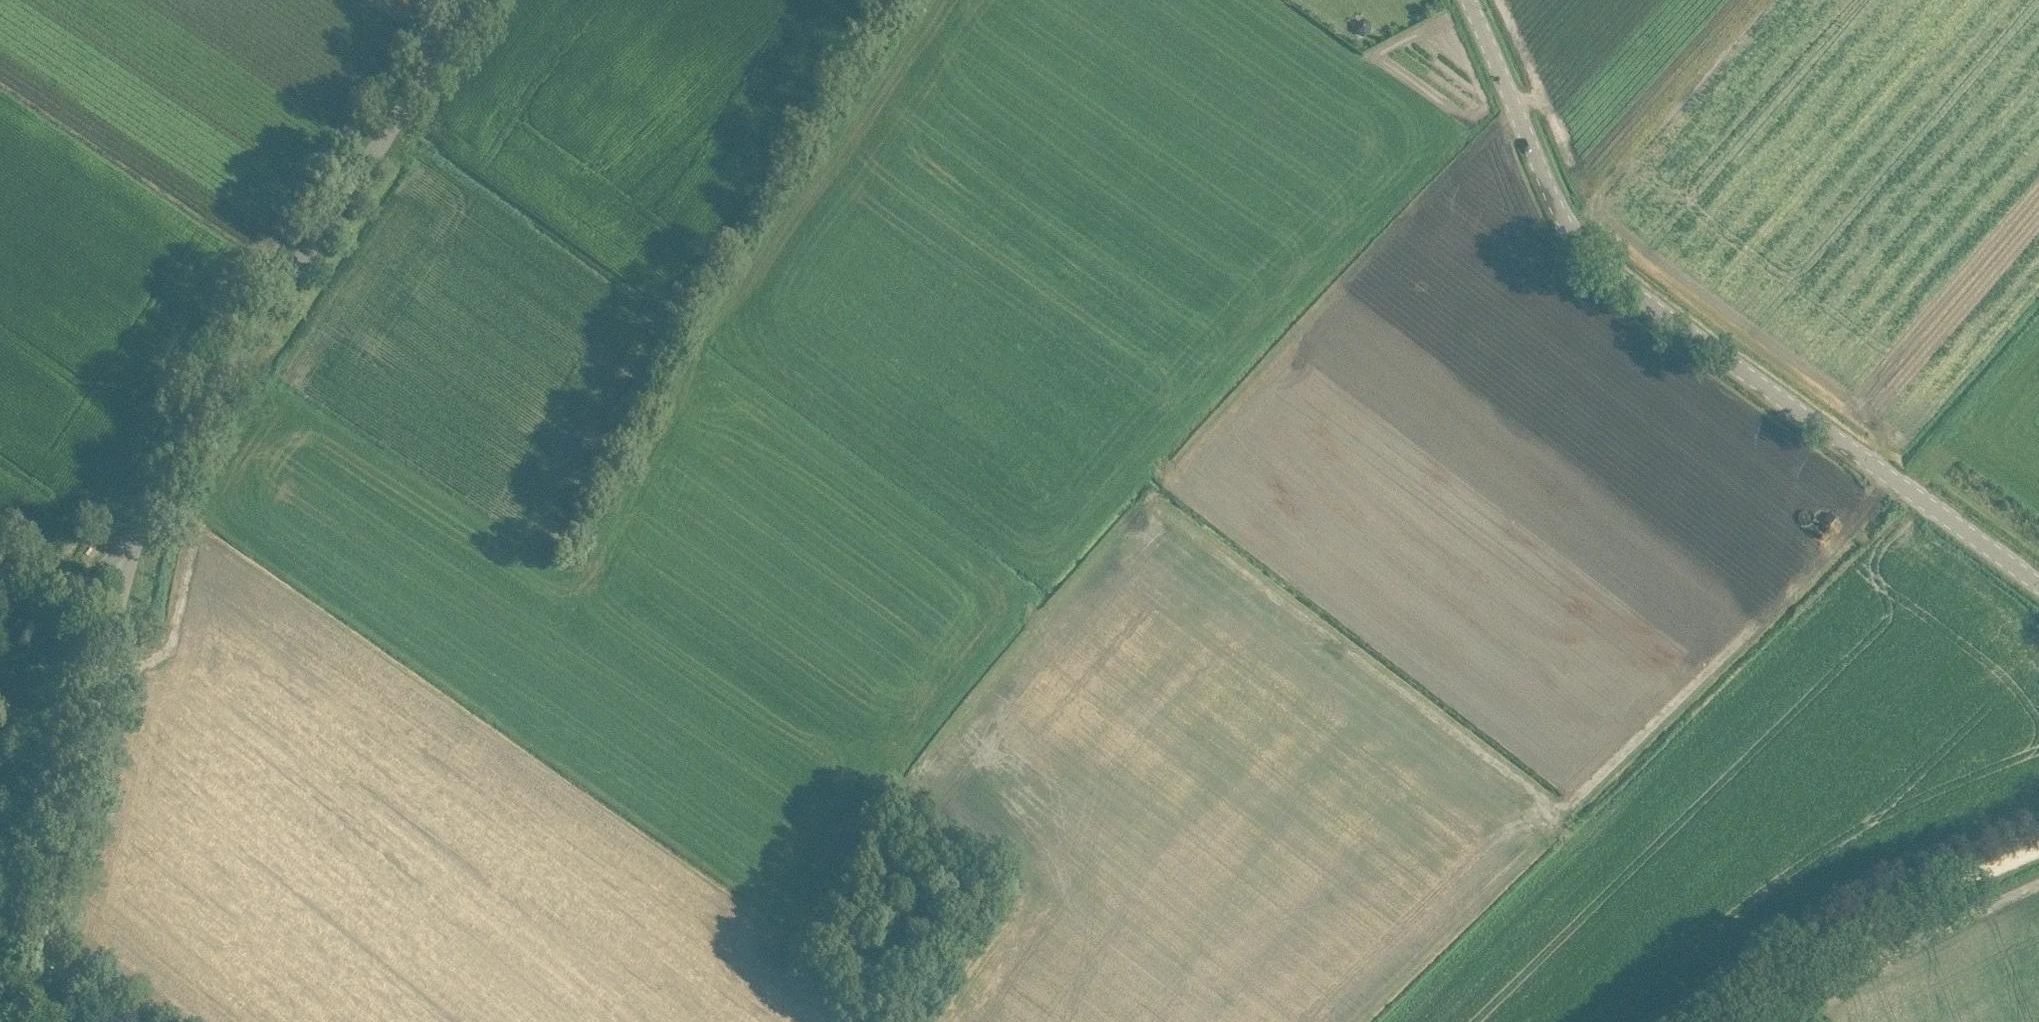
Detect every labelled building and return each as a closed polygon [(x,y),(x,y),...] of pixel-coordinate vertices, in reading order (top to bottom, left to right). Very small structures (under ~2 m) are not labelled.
[(1830,514),(1824,520),(1825,520),(1831,526),(1837,520),(1830,514)]
